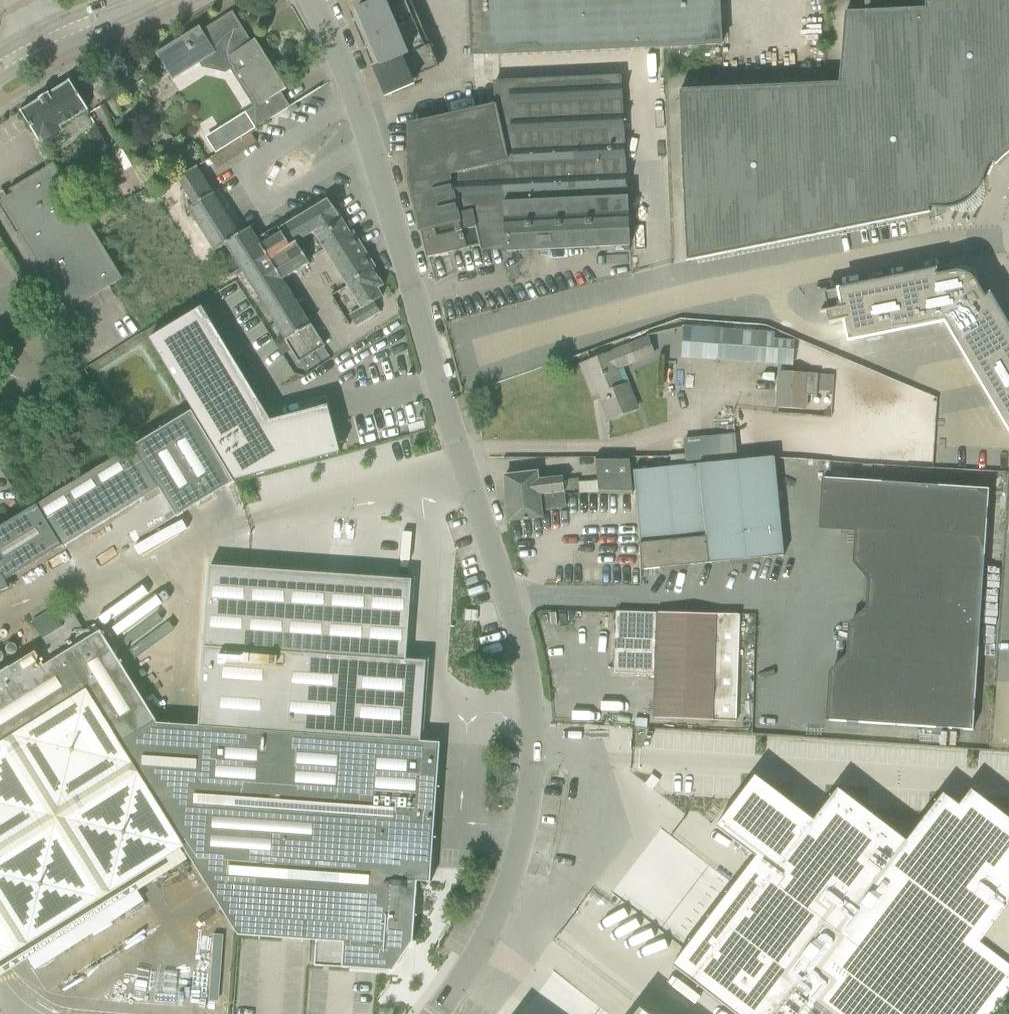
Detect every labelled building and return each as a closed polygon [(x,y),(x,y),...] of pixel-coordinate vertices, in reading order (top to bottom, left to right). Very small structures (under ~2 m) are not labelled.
[(417,15),(411,0),(380,0),(355,10),(366,37),(417,15)] [(721,45),(719,0),(469,0),(471,55),(484,54),(484,56),(721,45)] [(855,12),(845,12),(839,84),(679,91),(686,261),(929,213),(929,211),(928,211),(929,209),(934,209),(939,210),(943,210),(950,209),(957,207),(964,204),(970,200),(975,195),(979,189),(982,183),(985,172),(989,165),(991,162),(995,163),(994,164),(995,165),(1004,156),(1008,153),(1008,0),(854,0),(855,12)] [(378,63),(428,41),(417,15),(366,37),(378,63)] [(231,22),(229,22),(227,22),(224,22),(222,22),(220,23),(203,33),(199,27),(176,41),(175,39),(164,45),(165,48),(155,54),(159,60),(158,60),(157,61),(156,62),(155,64),(154,65),(154,66),(154,68),(154,69),(154,71),(155,72),(156,73),(157,74),(158,75),(159,76),(161,76),(162,76),(164,76),(165,76),(166,75),(168,74),(172,82),(199,65),(202,69),(225,74),(230,71),(254,110),(246,115),(255,129),(289,107),(280,92),(286,89),(255,40),(248,44),(238,27),(238,28),(236,26),(235,25),(233,23),(231,22)] [(412,80),(440,68),(428,41),(378,63),(379,66),(373,68),(386,97),(414,85),(412,80)] [(506,252),(630,246),(621,77),(494,83),(495,103),(407,124),(407,183),(418,230),(418,232),(420,231),(426,258),(479,245),(481,250),(505,244),(506,252)] [(60,127),(88,110),(70,80),(20,111),(38,141),(40,139),(43,144),(64,132),(60,127)] [(197,168),(257,130),(256,129),(175,179),(193,208),(188,211),(230,277),(239,271),(298,363),(325,346),(282,281),(307,265),(305,263),(323,252),(361,310),(350,317),(356,327),(380,313),(373,302),(382,296),(377,289),(383,286),(373,269),(375,267),(353,232),(350,233),(339,216),(327,199),(279,229),(277,226),(257,239),(250,228),(239,235),(197,168)] [(7,220),(16,234),(19,232),(66,311),(123,278),(122,276),(63,181),(53,163),(9,190),(11,194),(6,197),(4,194),(0,196),(0,208),(7,220)] [(951,273),(950,268),(824,293),(828,311),(819,313),(819,314),(825,313),(828,324),(845,320),(849,340),(945,321),(1008,430),(1008,329),(981,281),(976,284),(974,280),(971,278),(968,275),(964,273),(960,272),(956,272),(951,273)] [(201,310),(149,343),(236,482),(342,453),(329,406),(271,421),(201,310)] [(773,340),(774,333),(683,327),(681,357),(791,365),(793,341),(773,340)] [(615,369),(653,354),(647,339),(580,365),(581,366),(586,364),(608,420),(636,408),(627,384),(622,386),(615,369)] [(779,373),(776,408),(804,410),(805,395),(817,396),(818,384),(818,376),(779,373)] [(821,376),(820,387),(832,388),(832,385),(833,377),(821,376)] [(191,412),(133,447),(148,472),(159,489),(176,517),(233,482),(191,412)] [(671,467),(737,461),(735,436),(682,440),(684,455),(670,456),(671,467)] [(10,588),(5,581),(61,547),(62,548),(159,489),(148,472),(133,447),(0,530),(0,592),(10,588)] [(598,493),(632,490),(629,455),(595,458),(598,493)] [(643,570),(783,556),(774,457),(737,461),(671,467),(633,471),(643,570)] [(562,477),(537,479),(536,472),(504,476),(507,498),(564,492),(591,489),(591,488),(580,489),(579,478),(562,480),(562,477)] [(824,478),(823,478),(820,528),(856,530),(985,539),(989,489),(824,478)] [(566,508),(565,506),(564,492),(507,498),(509,521),(541,517),(541,510),(566,508)] [(981,602),(985,539),(856,530),(854,562),(869,579),(868,594),(981,602)] [(204,647),(199,726),(421,741),(426,661),(406,660),(412,580),(210,566),(204,647)] [(977,665),(981,602),(868,594),(867,609),(849,624),(847,656),(977,665)] [(86,692),(120,746),(157,723),(100,631),(94,635),(89,627),(84,631),(70,609),(57,617),(52,610),(32,622),(46,645),(9,668),(9,667),(0,672),(0,745),(86,692)] [(740,616),(636,613),(616,612),(615,673),(656,674),(654,718),(737,721),(740,616)] [(973,731),(977,665),(847,656),(830,671),(827,721),(828,722),(828,721),(973,731)] [(30,965),(36,975),(145,909),(139,899),(189,868),(86,702),(0,755),(0,984),(30,965)] [(157,723),(120,746),(237,935),(316,941),(314,966),(393,971),(413,942),(417,882),(430,883),(440,743),(421,741),(157,723)] [(672,966),(734,1013),(992,1013),(1008,992),(1008,817),(971,788),(959,804),(942,791),(905,840),(837,788),(813,819),(755,775),(714,827),(754,858),(672,966)]
